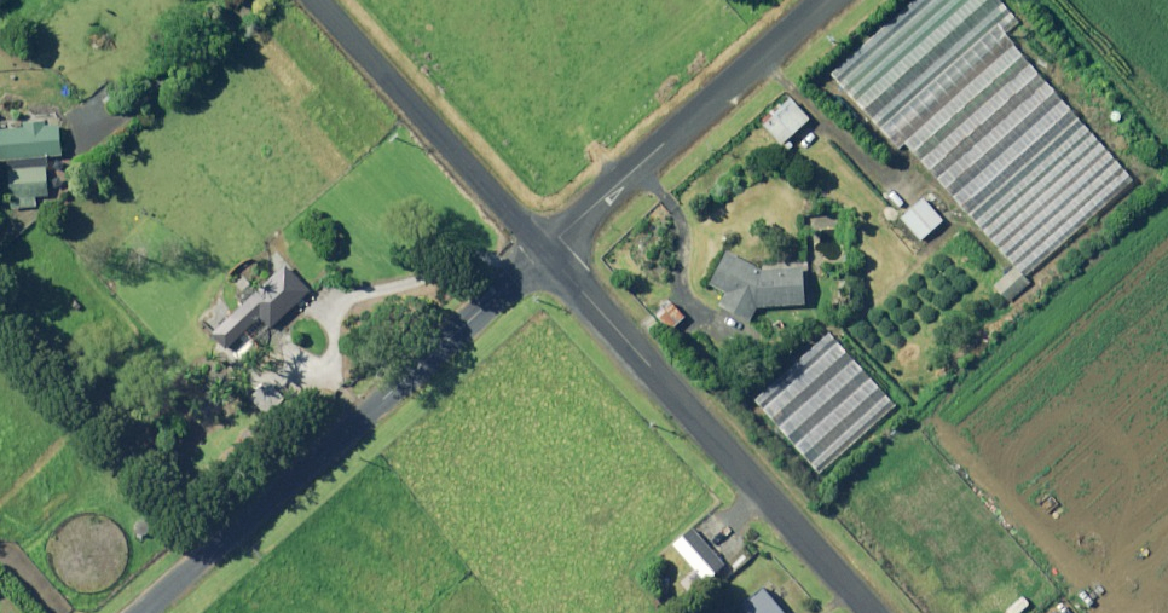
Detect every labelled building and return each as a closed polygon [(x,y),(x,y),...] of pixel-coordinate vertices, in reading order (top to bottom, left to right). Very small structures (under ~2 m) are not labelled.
[(829,72),(898,149),(907,145),(1028,281),(1142,181),(1014,37),(1028,25),(1006,0),(911,0),(829,72)]
